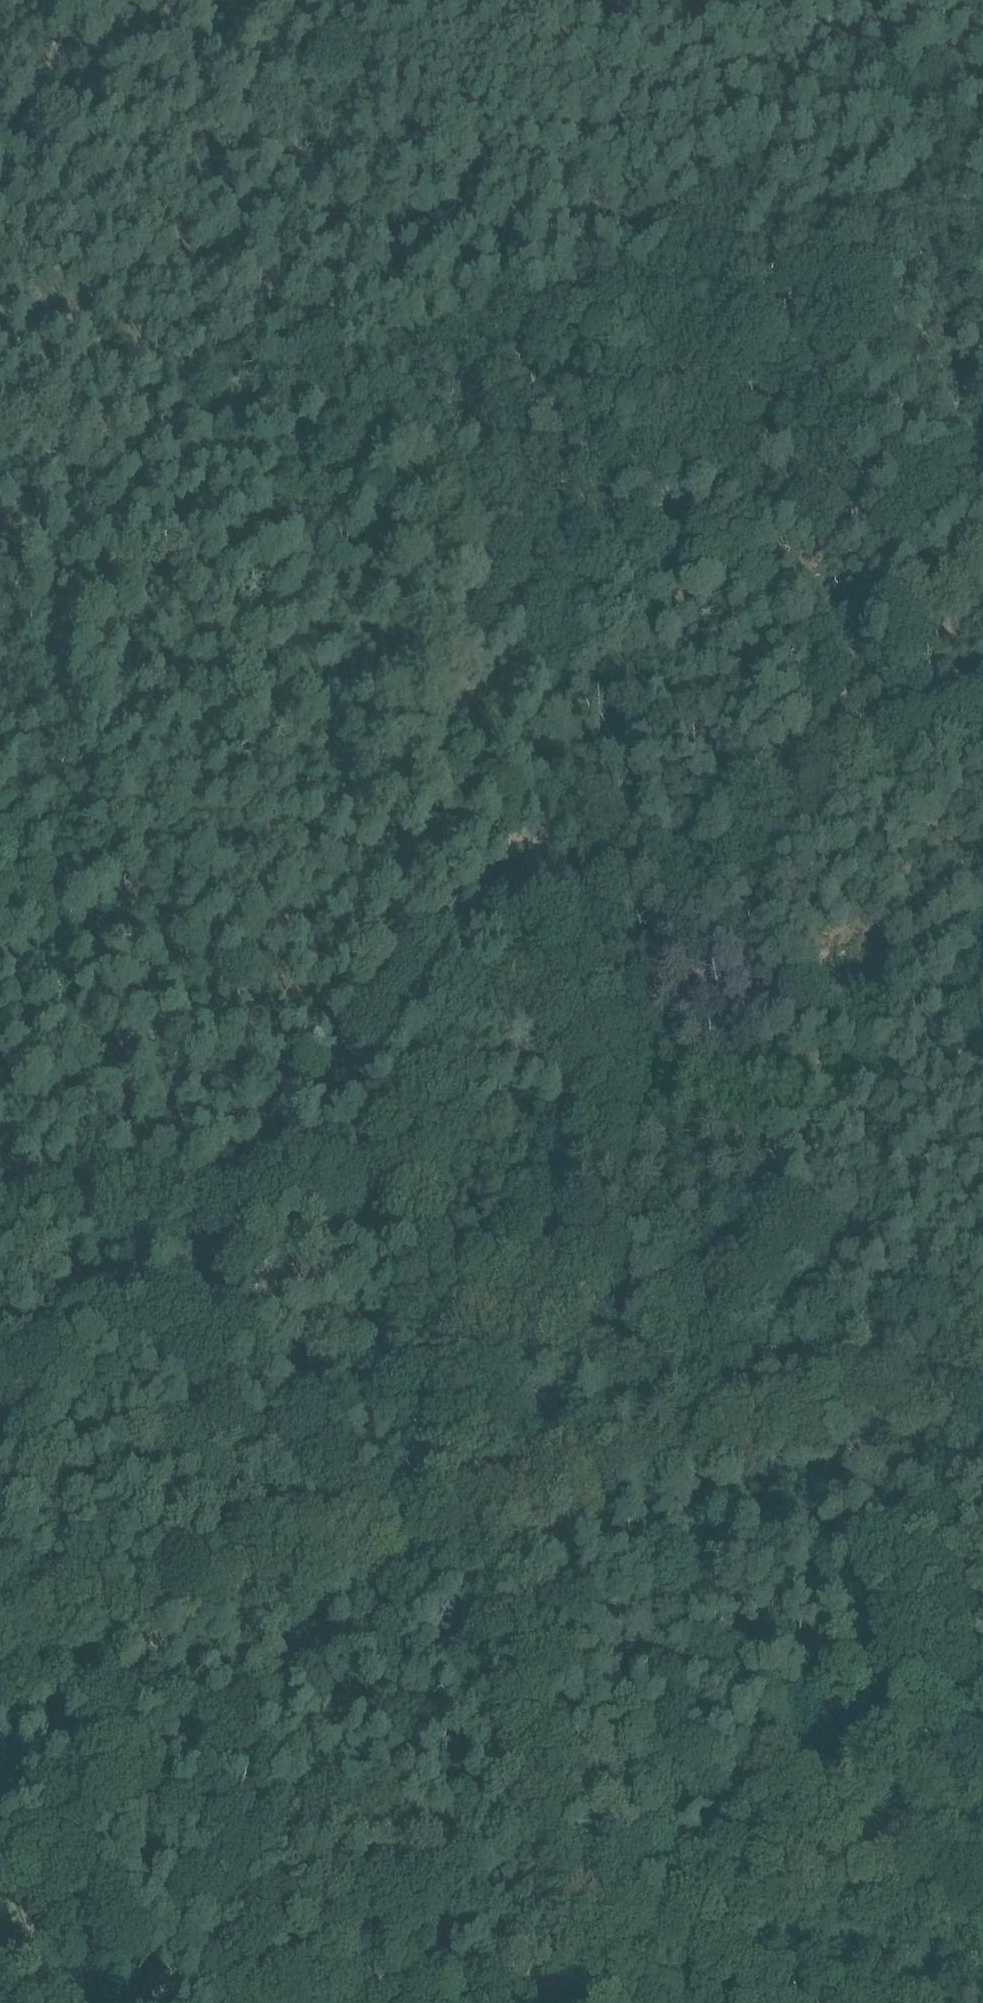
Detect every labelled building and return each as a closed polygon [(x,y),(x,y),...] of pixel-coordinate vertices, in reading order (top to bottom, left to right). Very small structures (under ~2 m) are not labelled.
[(0,1963),(0,1977),(11,1975),(8,1961),(0,1963)]
